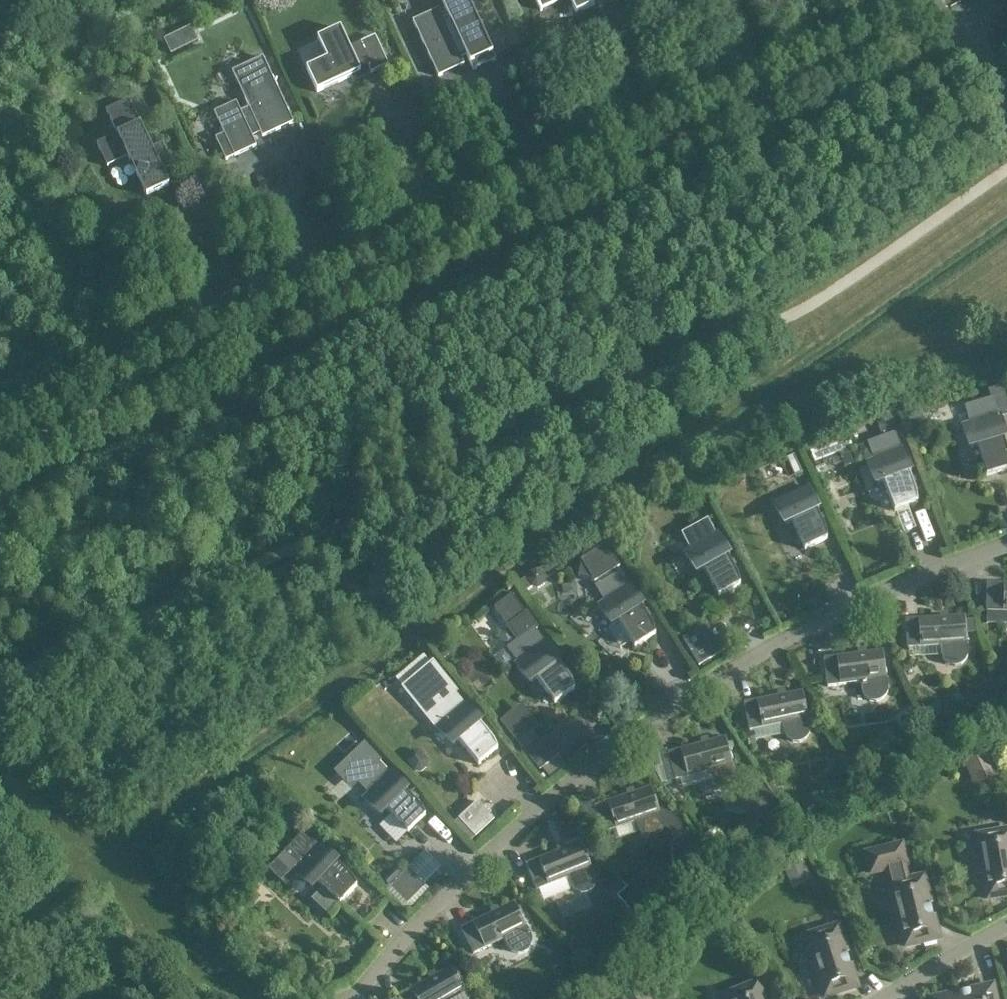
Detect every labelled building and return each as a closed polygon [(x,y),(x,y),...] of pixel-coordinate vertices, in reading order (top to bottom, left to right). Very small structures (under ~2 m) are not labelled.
[(467,0),(440,0),(446,14),(441,16),(438,10),(412,22),(438,77),(464,65),(461,58),(466,56),(473,71),(495,60),(467,0)] [(540,11),(542,11),(539,5),(551,0),(535,0),(540,11)] [(573,5),(572,5),(576,14),(594,5),(592,0),(570,0),(573,5)] [(191,26),(164,40),(171,54),(198,40),(191,26)] [(350,50),(340,29),(318,39),(327,60),(307,70),(317,92),(369,68),(371,73),(388,65),(375,37),(358,45),(359,46),(350,50)] [(262,58),(232,72),(251,112),(242,116),(236,103),(214,113),(224,134),(215,138),(225,160),(256,146),(250,133),(258,129),(262,137),(293,123),(262,58)] [(147,139),(128,100),(106,110),(117,134),(97,144),(100,151),(107,166),(128,157),(146,196),(168,186),(162,172),(173,167),(162,144),(151,149),(147,139)] [(986,476),(1006,470),(1006,452),(1003,439),(1006,438),(999,415),(997,416),(992,400),(966,407),(966,409),(970,408),(974,423),(962,426),(963,427),(966,438),(972,448),(977,447),(986,476)] [(951,434),(960,430),(953,411),(944,414),(951,434)] [(920,413),(907,416),(911,431),(924,428),(920,413)] [(895,415),(875,422),(880,436),(900,428),(895,415)] [(894,435),(869,444),(869,445),(872,444),(875,450),(871,452),(875,460),(867,463),(867,464),(871,475),(878,484),(883,483),(894,512),(917,503),(917,494),(908,473),(911,472),(903,449),(900,450),(894,435)] [(848,438),(809,452),(813,465),(852,451),(848,438)] [(792,522),(804,550),(827,540),(826,531),(816,511),(819,510),(809,488),(774,504),(774,505),(779,515),(787,524),(792,522)] [(715,536),(707,521),(683,535),(691,549),(684,553),(685,554),(690,564),(699,572),(703,570),(718,597),(740,585),(738,577),(727,557),(729,556),(718,534),(715,536)] [(581,564),(579,575),(579,576),(591,579),(594,584),(597,582),(603,592),(600,594),(605,602),(598,606),(598,607),(605,617),(613,625),(618,622),(634,648),(655,635),(653,627),(641,608),(643,606),(630,586),(628,587),(619,573),(617,569),(619,568),(605,545),(598,550),(585,547),(582,560),(580,561),(581,564)] [(526,577),(518,582),(525,591),(532,587),(538,588),(546,583),(547,577),(554,572),(548,563),(541,567),(534,566),(527,571),(526,577)] [(987,584),(986,612),(1006,613),(1006,584),(987,584)] [(535,628),(510,595),(495,606),(520,640),(508,649),(518,663),(515,665),(515,666),(516,666),(522,675),(532,682),(536,679),(554,704),(574,690),(571,682),(558,663),(560,662),(546,642),(543,644),(533,630),(535,628)] [(968,655),(968,653),(966,635),(965,622),(965,616),(905,620),(907,649),(941,647),(941,656),(941,658),(942,659),(942,660),(943,661),(945,664),(946,665),(948,666),(951,667),(954,667),(956,667),(959,666),(962,665),(963,664),(964,663),(965,661),(966,660),(967,659),(967,657),(967,656),(968,655)] [(973,621),(965,622),(966,635),(974,634),(973,621)] [(722,652),(706,624),(684,638),(700,665),(722,652)] [(888,689),(888,688),(883,651),(823,659),(827,688),(860,683),(862,693),(862,695),(863,697),(864,698),(866,700),(867,701),(869,702),(871,702),(872,703),(875,703),(876,703),(878,703),(879,702),(880,702),(883,700),(885,698),(886,696),(887,695),(887,694),(888,692),(888,691),(888,689)] [(454,692),(428,714),(438,727),(436,729),(437,730),(445,739),(454,745),(458,742),(478,766),(497,750),(494,742),(479,725),(481,723),(466,704),(465,705),(454,692)] [(810,731),(810,728),(802,692),(743,704),(749,732),(782,725),(784,735),(785,736),(785,737),(786,738),(787,739),(789,741),(791,743),(794,744),(797,744),(798,744),(801,743),(803,742),(806,741),(807,740),(807,738),(808,737),(809,736),(809,735),(810,734),(810,732),(810,731)] [(911,714),(900,720),(905,730),(916,724),(911,714)] [(539,726),(530,715),(510,731),(519,742),(539,726)] [(560,753),(545,735),(525,751),(540,770),(560,753)] [(735,775),(735,773),(725,738),(667,753),(675,781),(707,772),(709,780),(710,782),(710,783),(711,784),(713,786),(715,788),(716,789),(718,789),(720,790),(722,790),(724,790),(727,789),(730,788),(731,787),(732,786),(733,784),(734,783),(735,782),(735,780),(735,779),(735,778),(735,776),(735,775)] [(362,741),(340,763),(369,793),(363,799),(364,800),(372,809),(382,814),(386,811),(407,833),(425,816),(421,809),(405,792),(407,790),(391,773),(389,775),(377,762),(380,760),(362,741)] [(422,749),(416,749),(411,753),(410,759),(418,768),(424,769),(429,765),(430,758),(422,749)] [(988,750),(963,761),(974,787),(999,776),(988,750)] [(837,751),(831,754),(836,766),(842,763),(837,751)] [(763,783),(745,795),(762,822),(780,810),(763,783)] [(663,830),(663,829),(669,832),(671,838),(673,866),(701,857),(667,808),(659,811),(651,787),(594,807),(603,834),(635,823),(638,832),(639,833),(641,836),(642,837),(643,837),(645,839),(646,839),(648,840),(651,840),(653,840),(655,839),(656,839),(658,837),(659,836),(661,834),(662,833),(663,832),(663,830)] [(495,820),(477,801),(458,818),(476,837),(495,820)] [(989,899),(1006,896),(1006,831),(978,836),(982,862),(981,865),(981,868),(982,871),(985,874),(989,899)] [(713,855),(726,844),(716,833),(703,844),(713,855)] [(284,883),(294,873),(294,874),(295,874),(303,882),(313,887),(317,883),(339,905),(356,887),(352,879),(336,864),(337,862),(320,845),(318,847),(304,834),(270,870),(284,883)] [(596,879),(595,877),(581,842),(525,865),(536,891),(567,879),(570,887),(571,888),(572,889),(572,890),(573,891),(574,892),(576,893),(578,894),(581,895),(584,895),(586,894),(588,894),(589,893),(591,892),(592,891),(593,890),(594,889),(595,887),(595,886),(596,885),(596,883),(596,882),(596,881),(596,879)] [(896,914),(896,917),(898,920),(900,922),(906,947),(938,940),(922,877),(906,881),(902,866),(906,865),(902,846),(866,855),(871,874),(887,870),(897,910),(896,914)] [(801,862),(783,870),(792,889),(810,880),(801,862)] [(424,885),(407,868),(390,886),(407,903),(424,885)] [(627,886),(616,895),(628,910),(639,901),(627,886)] [(531,937),(531,935),(514,902),(460,929),(473,955),(503,940),(507,948),(508,950),(509,951),(510,952),(511,952),(514,954),(516,955),(519,955),(521,955),(522,954),(523,954),(525,953),(526,953),(528,951),(529,950),(530,949),(531,946),(531,945),(532,944),(532,942),(532,941),(532,939),(532,938),(531,937)] [(818,973),(826,998),(856,988),(837,927),(818,933),(822,944),(810,948),(814,962),(813,965),(814,968),(815,971),(818,973)] [(451,967),(396,998),(469,998),(451,967)] [(756,983),(737,991),(741,998),(762,998),(756,983)] [(939,998),(996,998),(993,987),(939,998)] [(639,989),(627,998),(647,998),(639,989)]
